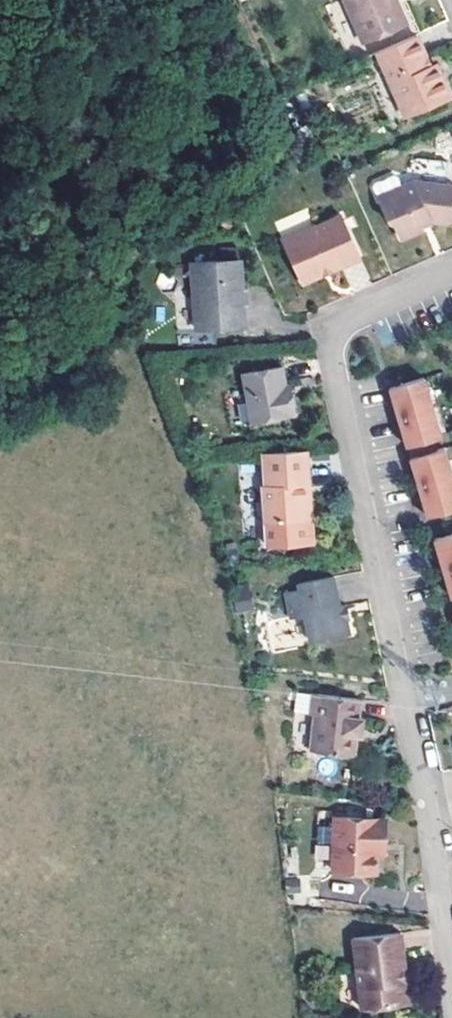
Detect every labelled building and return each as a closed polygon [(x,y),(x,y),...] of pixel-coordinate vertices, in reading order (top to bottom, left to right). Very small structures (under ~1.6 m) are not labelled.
[(362,42),(402,25),(391,0),(345,0),(362,42)] [(408,105),(447,90),(436,64),(431,67),(416,34),(376,51),(390,84),(397,82),(408,105)] [(397,82),(390,84),(401,108),(408,105),(397,82)] [(384,205),(394,227),(398,229),(405,243),(424,234),(423,232),(434,227),(434,224),(451,225),(451,189),(449,189),(451,166),(422,162),(416,167),(407,179),(406,186),(400,188),(400,195),(384,205)] [(343,218),(285,246),(305,289),(362,260),(343,218)] [(192,268),(198,333),(246,330),(245,310),(245,292),(243,264),(240,264),(239,251),(223,253),(225,265),(192,268)] [(284,371),(248,378),(256,427),(298,419),(295,397),(289,398),(284,371)] [(425,383),(389,392),(405,450),(408,449),(431,442),(440,440),(425,383)] [(431,442),(408,449),(412,463),(435,457),(431,442)] [(306,489),(312,488),(309,452),(266,455),(267,491),(265,491),(267,527),(308,524),(306,489)] [(409,464),(425,521),(451,513),(451,482),(445,454),(435,457),(412,463),(409,464)] [(314,523),(312,488),(306,489),(308,524),(314,523)] [(432,545),(448,602),(450,601),(451,600),(451,539),(432,545)] [(349,623),(346,611),(343,612),(336,581),(300,589),(302,595),(288,598),(294,624),(308,621),(313,647),(353,638),(349,623)] [(249,585),(234,589),(235,594),(250,590),(249,585)] [(250,590),(235,594),(239,613),(255,609),(250,590)] [(363,702),(316,697),(314,718),(319,719),(316,754),(357,757),(359,737),(364,738),(365,722),(361,721),(363,702)] [(389,821),(339,820),(337,872),(380,874),(381,854),(381,843),(389,842),(389,821)] [(381,843),(381,854),(389,854),(389,842),(381,843)] [(298,878),(289,879),(291,893),(300,892),(298,878)] [(405,934),(354,942),(366,1011),(415,1003),(412,986),(407,981),(404,967),(410,966),(405,934)]
